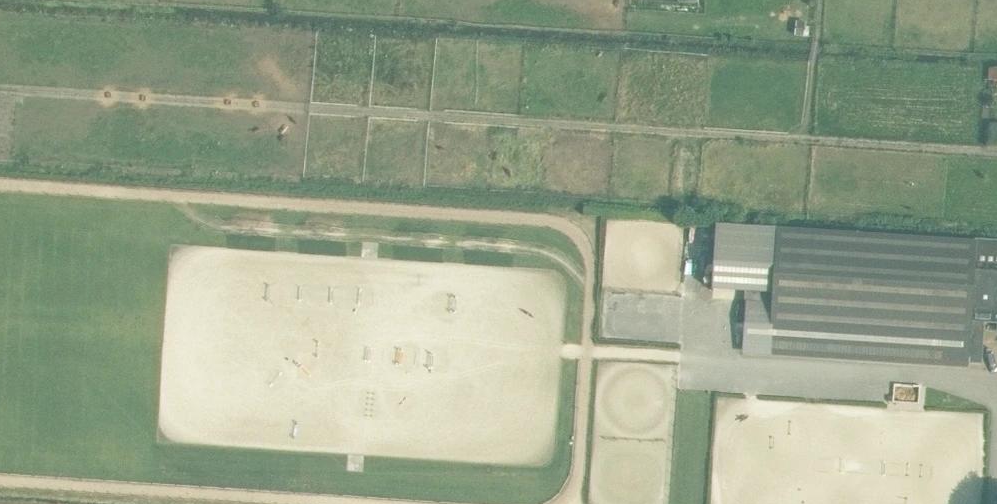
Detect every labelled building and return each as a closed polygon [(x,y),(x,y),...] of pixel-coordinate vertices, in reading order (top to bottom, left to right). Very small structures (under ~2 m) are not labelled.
[(989,69),(988,81),(996,82),(996,70),(989,69)] [(711,291),(747,293),(744,350),(769,351),(855,357),(981,364),(984,323),(996,324),(996,241),(978,240),(977,243),(777,231),(715,227),(711,291)]
